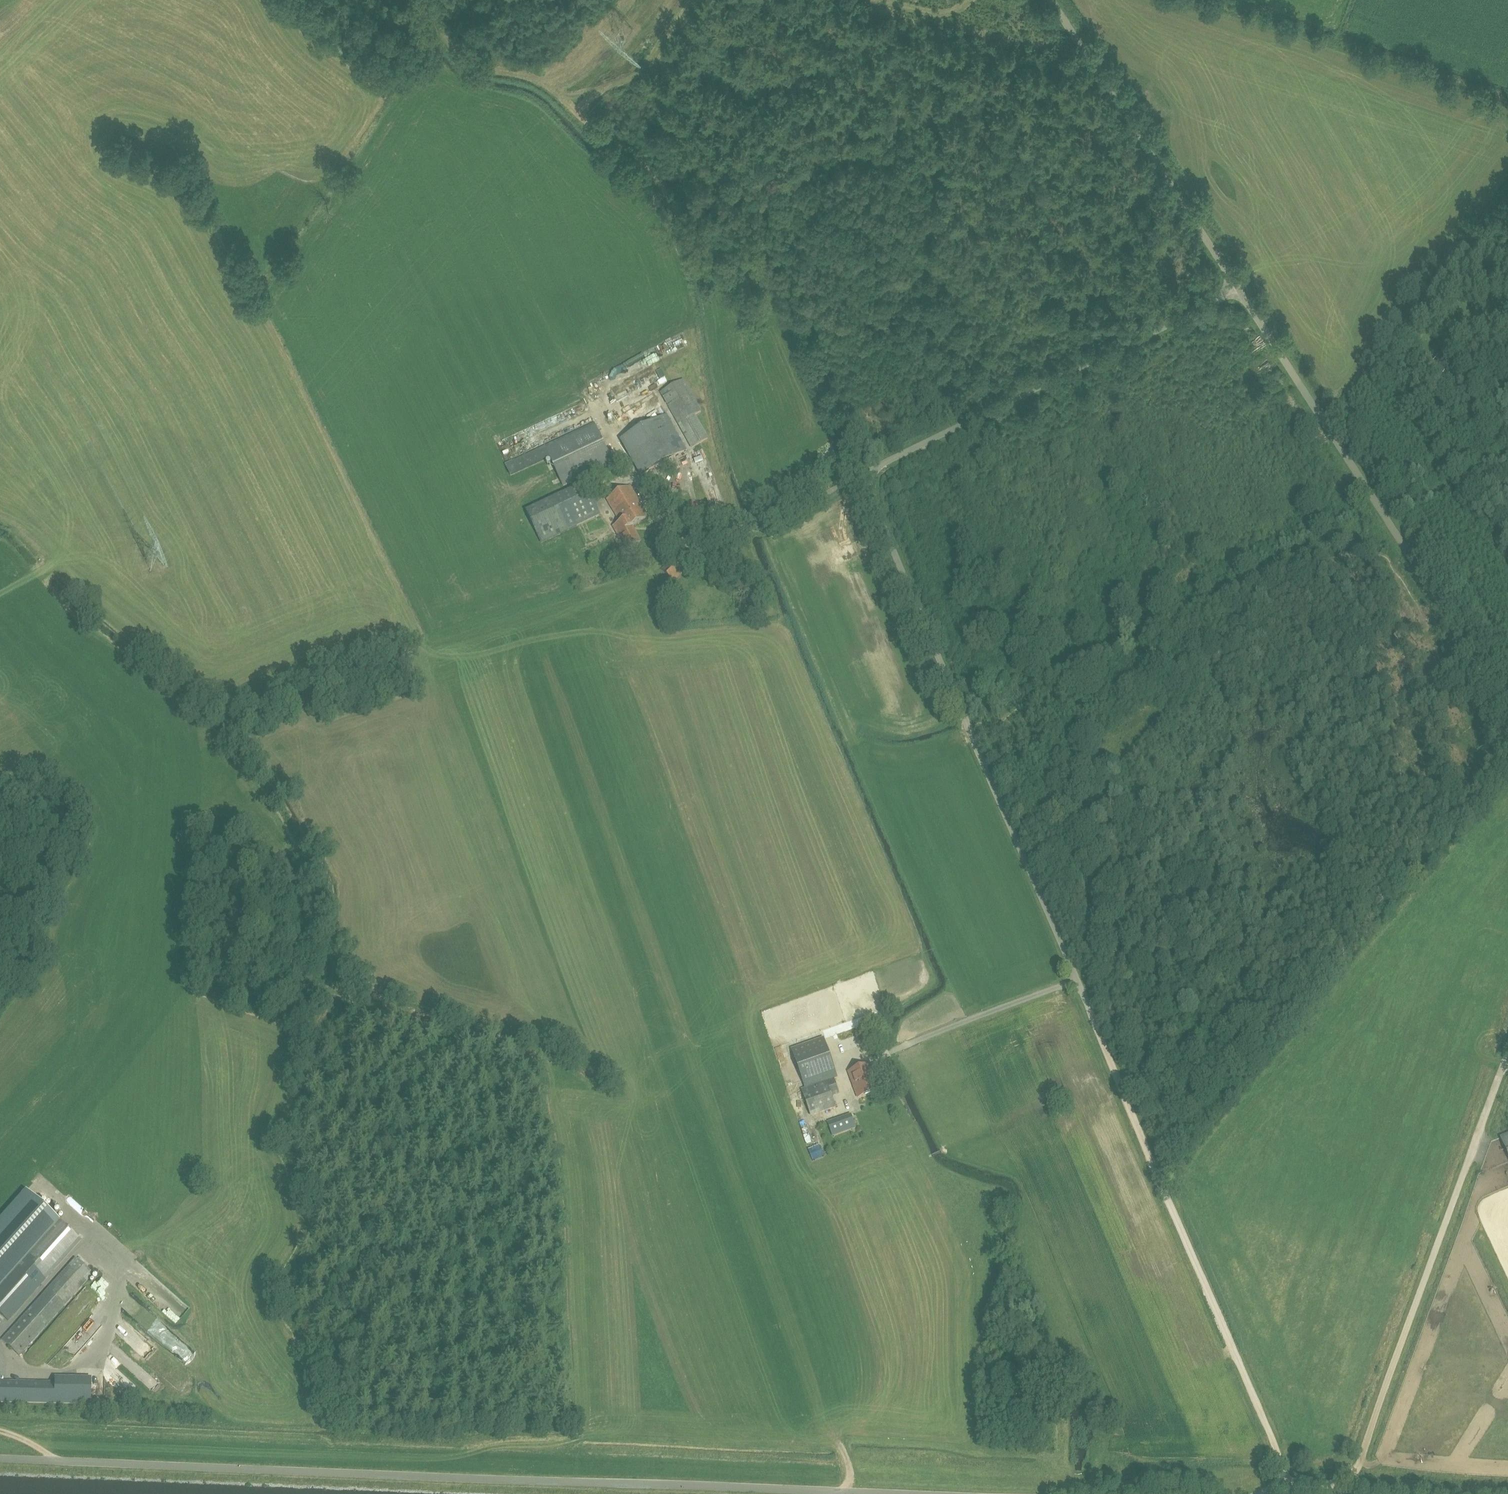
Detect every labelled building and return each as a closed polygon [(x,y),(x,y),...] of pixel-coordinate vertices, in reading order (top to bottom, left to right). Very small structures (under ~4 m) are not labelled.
[(683,380),(661,392),(679,424),(695,415),(701,411),(683,380)] [(667,415),(658,420),(677,455),(686,450),(667,415)] [(692,447),(708,438),(695,415),(679,424),(692,447)] [(658,420),(621,440),(641,475),(677,455),(658,420)] [(550,459),(563,486),(613,463),(594,422),(544,445),(550,459)] [(544,445),(505,463),(511,477),(550,459),(544,445)] [(573,488),(585,482),(583,479),(571,485),(573,488)] [(585,482),(573,488),(568,490),(584,522),(601,514),(585,482)] [(630,487),(608,500),(616,513),(638,501),(630,487)] [(567,490),(525,510),(541,542),(584,522),(567,490)] [(622,536),(629,548),(641,541),(632,525),(647,517),(638,501),(616,513),(622,523),(615,526),(620,537),(622,536)] [(679,550),(661,570),(671,578),(670,580),(672,583),(674,581),(692,561),(679,550)] [(757,592),(747,600),(756,612),(767,603),(757,592)] [(824,1037),(790,1049),(804,1088),(837,1076),(824,1037)] [(870,1064),(849,1072),(858,1097),(879,1089),(875,1077),(881,1074),(877,1063),(871,1065),(870,1064)] [(835,1078),(802,1088),(811,1116),(837,1107),(833,1096),(840,1093),(835,1078)] [(827,1122),(832,1136),(856,1127),(851,1114),(827,1122)] [(62,1221),(26,1189),(0,1217),(0,1290),(62,1221)] [(62,1221),(26,1261),(46,1279),(82,1239),(62,1221)] [(78,1253),(42,1294),(61,1310),(97,1269),(78,1253)] [(0,1290),(0,1314),(8,1321),(46,1279),(26,1261),(0,1290)] [(42,1294),(1,1340),(19,1356),(61,1310),(42,1294)] [(91,1377),(52,1376),(52,1380),(52,1403),(91,1404),(91,1377)] [(0,1380),(0,1402),(52,1403),(52,1380),(0,1380)]
